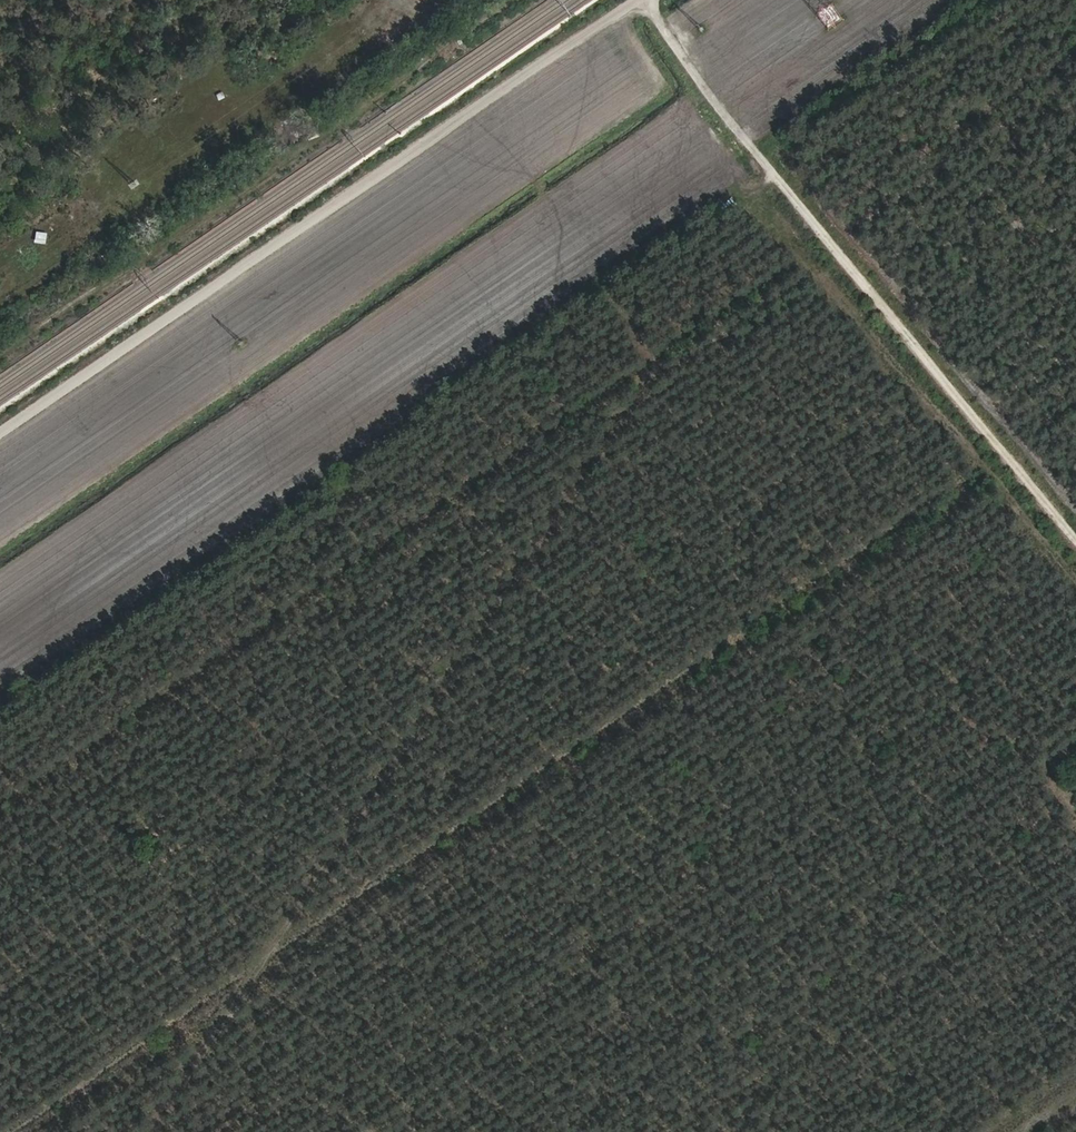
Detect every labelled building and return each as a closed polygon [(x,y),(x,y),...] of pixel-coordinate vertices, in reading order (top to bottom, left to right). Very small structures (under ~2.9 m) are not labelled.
[(817,12),(829,28),(842,17),(829,2),(817,12)] [(36,230),(34,241),(45,244),(48,233),(36,230)]
